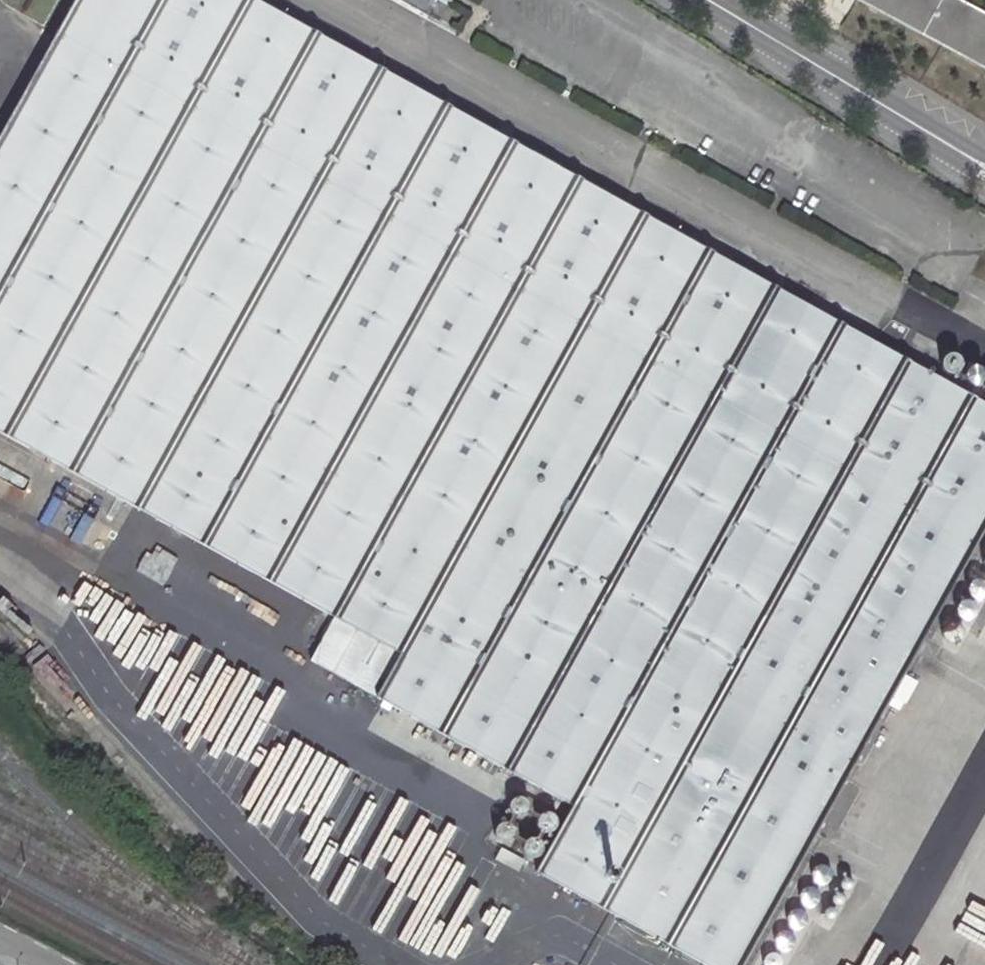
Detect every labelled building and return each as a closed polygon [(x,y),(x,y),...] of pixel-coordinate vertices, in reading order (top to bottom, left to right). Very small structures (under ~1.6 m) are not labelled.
[(401,655),(377,699),(573,807),(537,873),(618,917),(632,892),(680,919),(667,944),(705,964),(744,964),(984,528),(984,404),(254,0),(73,0),(0,130),(0,431),(401,655)] [(424,15),(433,0),(397,0),(424,15)] [(968,0),(857,0),(984,67),(984,9),(968,0)] [(618,917),(667,944),(680,919),(632,892),(618,917)]
